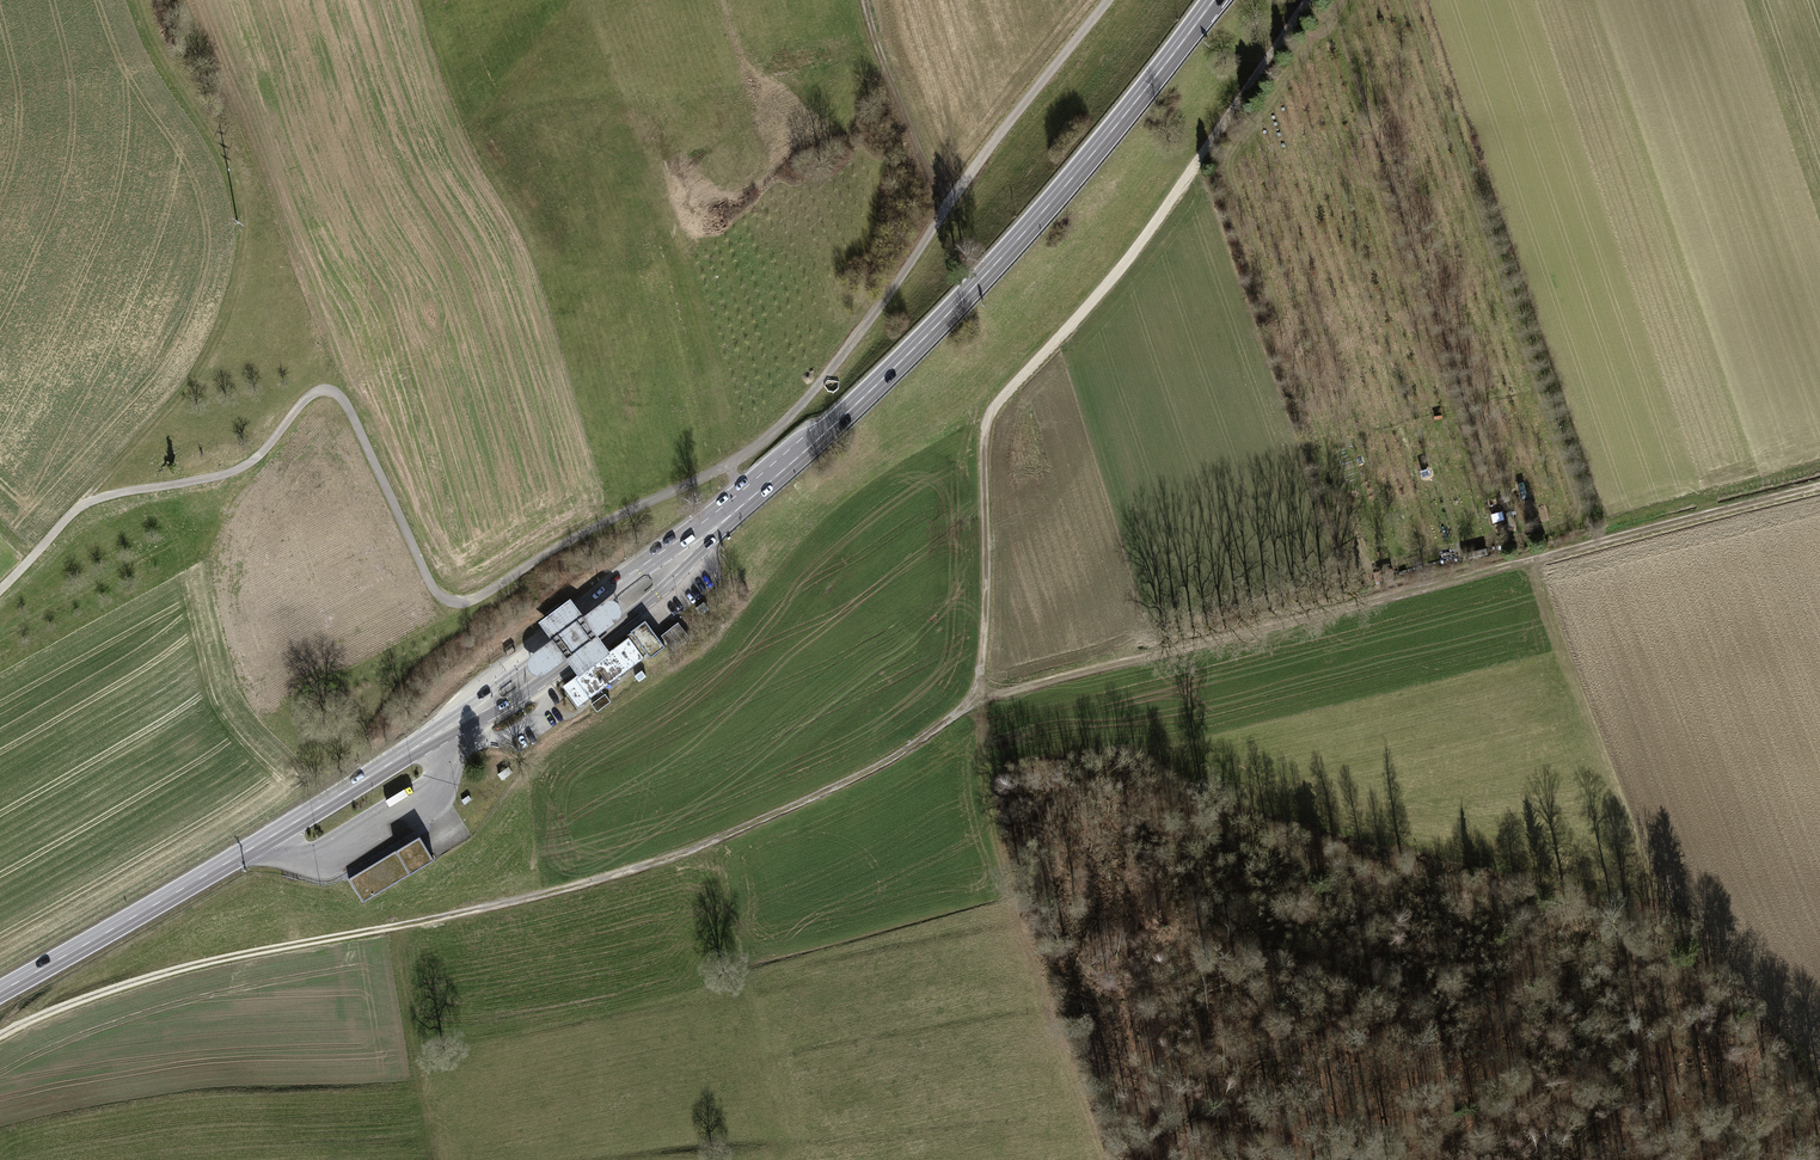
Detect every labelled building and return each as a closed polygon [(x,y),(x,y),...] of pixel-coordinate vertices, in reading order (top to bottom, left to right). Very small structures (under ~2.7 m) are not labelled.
[(575,679),(590,702),(659,657),(642,631),(622,645),(614,632),(596,605),(586,590),(553,611),(564,627),(583,656),(591,668),(575,679)] [(665,633),(672,646),(689,637),(681,624),(665,633)] [(419,836),(348,879),(363,902),(434,860),(419,836)]
